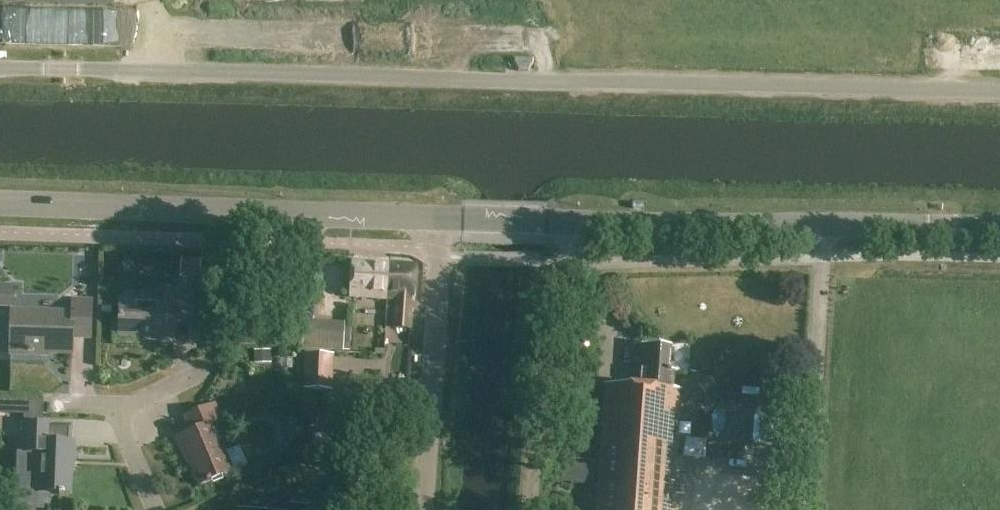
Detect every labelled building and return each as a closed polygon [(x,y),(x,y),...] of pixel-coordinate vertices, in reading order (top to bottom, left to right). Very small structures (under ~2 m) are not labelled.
[(199,260),(180,259),(179,278),(199,279),(199,260)] [(389,299),(390,265),(353,263),(351,297),(389,299)] [(414,267),(390,265),(389,299),(397,300),(395,328),(410,329),(414,267)] [(0,286),(0,307),(12,307),(13,286),(0,286)] [(195,289),(165,288),(165,301),(121,299),(120,336),(176,338),(176,321),(194,322),(194,320),(204,320),(204,296),(195,296),(195,289)] [(93,300),(73,299),(73,312),(12,310),(10,351),(28,351),(28,353),(34,354),(34,351),(50,352),(50,354),(73,355),(73,337),(91,338),(93,300)] [(343,323),(303,322),(302,350),(341,352),(343,323)] [(641,347),(638,387),(605,384),(596,509),(672,509),(681,390),(672,389),(673,372),(668,372),(670,349),(641,347)] [(302,353),(300,384),(336,386),(337,355),(302,353)] [(349,376),(347,392),(381,395),(382,379),(349,376)] [(222,420),(215,404),(187,416),(194,432),(179,438),(186,454),(189,453),(202,485),(234,472),(233,471),(245,466),(238,448),(226,453),(213,423),(222,420)] [(778,439),(779,416),(751,415),(750,438),(778,439)] [(52,425),(26,424),(25,453),(41,454),(39,493),(61,494),(61,496),(65,497),(65,495),(70,495),(72,461),(75,461),(75,443),(51,442),(52,425)] [(563,465),(561,483),(588,486),(590,468),(563,465)]
